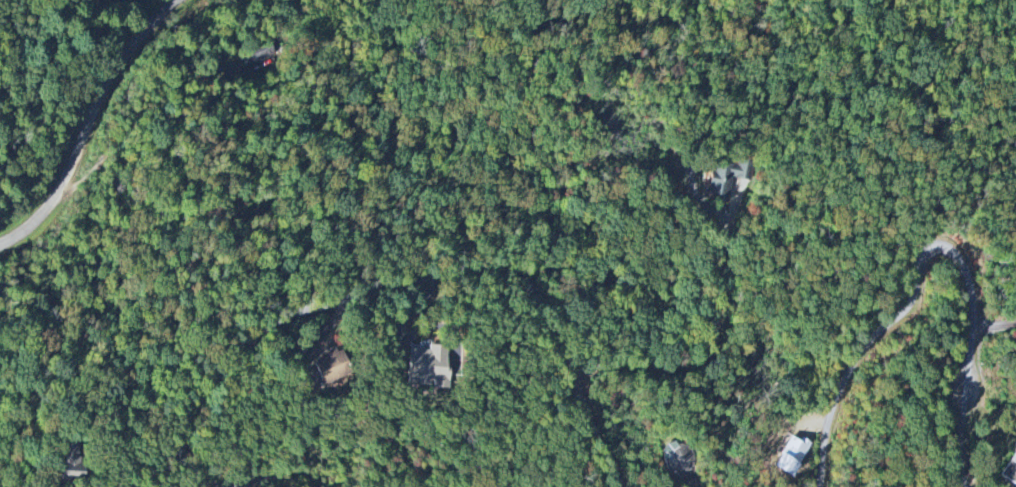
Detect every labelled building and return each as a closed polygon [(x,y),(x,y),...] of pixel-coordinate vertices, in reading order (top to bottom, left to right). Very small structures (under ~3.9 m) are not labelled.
[(743,180),(745,163),(713,159),(708,197),(729,200),(732,178),(743,180)] [(430,387),(444,388),(448,348),(430,346),(429,350),(409,348),(405,385),(430,387)] [(325,353),(327,357),(312,364),(324,386),(351,373),(338,347),(325,353)] [(790,479),(811,444),(801,438),(799,442),(791,437),(772,468),(790,479)] [(675,446),(675,443),(660,446),(663,464),(670,462),(672,473),(695,468),(691,450),(686,451),(685,444),(675,446)] [(1013,458),(1000,476),(1015,486),(1015,460),(1013,458)]
